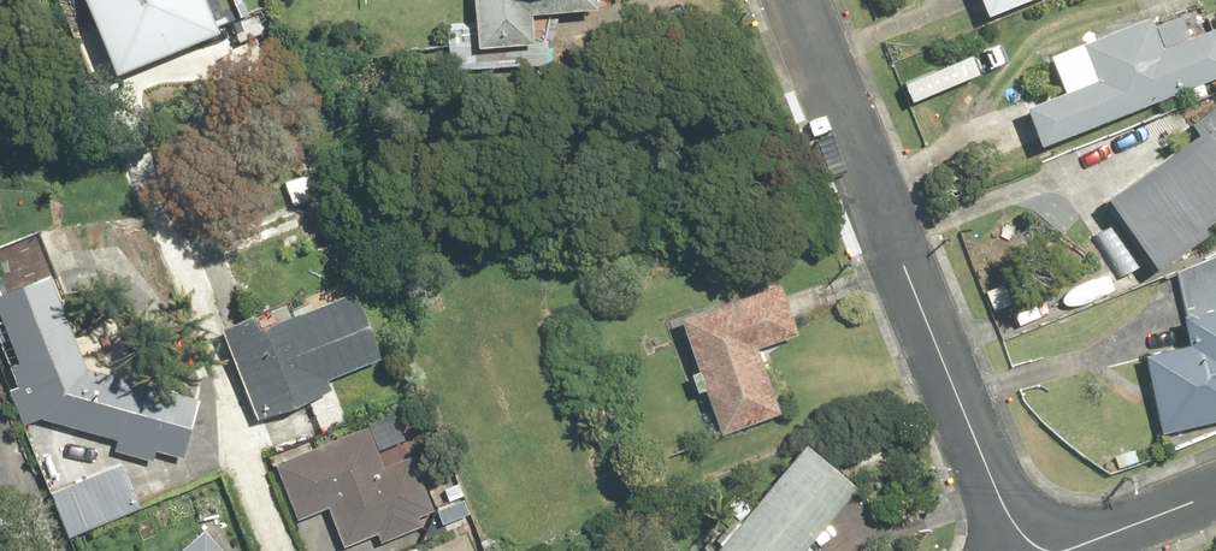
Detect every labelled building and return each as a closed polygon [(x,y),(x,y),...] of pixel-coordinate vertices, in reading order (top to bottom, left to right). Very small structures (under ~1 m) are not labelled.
[(116,71),(220,29),(208,0),(86,0),(116,71)] [(479,51),(537,46),(534,11),(599,5),(598,0),(475,0),(479,51)] [(987,14),(1025,0),(982,0),(987,14)] [(1042,143),(1215,78),(1215,29),(1164,49),(1152,17),(1051,55),(1065,91),(1027,105),(1042,143)] [(1107,196),(1156,268),(1209,232),(1204,226),(1215,218),(1215,123),(1107,196)] [(41,417),(116,441),(114,451),(154,461),(157,451),(186,459),(201,397),(88,369),(49,274),(0,293),(0,312),(20,362),(9,366),(18,388),(10,391),(23,425),(41,417)] [(780,284),(681,318),(722,435),(783,414),(760,348),(798,335),(780,284)] [(254,315),(221,328),(257,420),(334,390),(330,379),(386,358),(359,288),(259,326),(254,315)] [(1145,352),(1162,434),(1215,423),(1215,309),(1183,316),(1189,343),(1145,352)] [(369,425),(274,463),(298,520),(329,507),(345,547),(378,533),(382,543),(422,526),(418,517),(435,510),(412,455),(386,466),(369,425)] [(806,444),(717,550),(810,550),(862,490),(806,444)] [(208,527),(179,550),(227,550),(208,527)]
